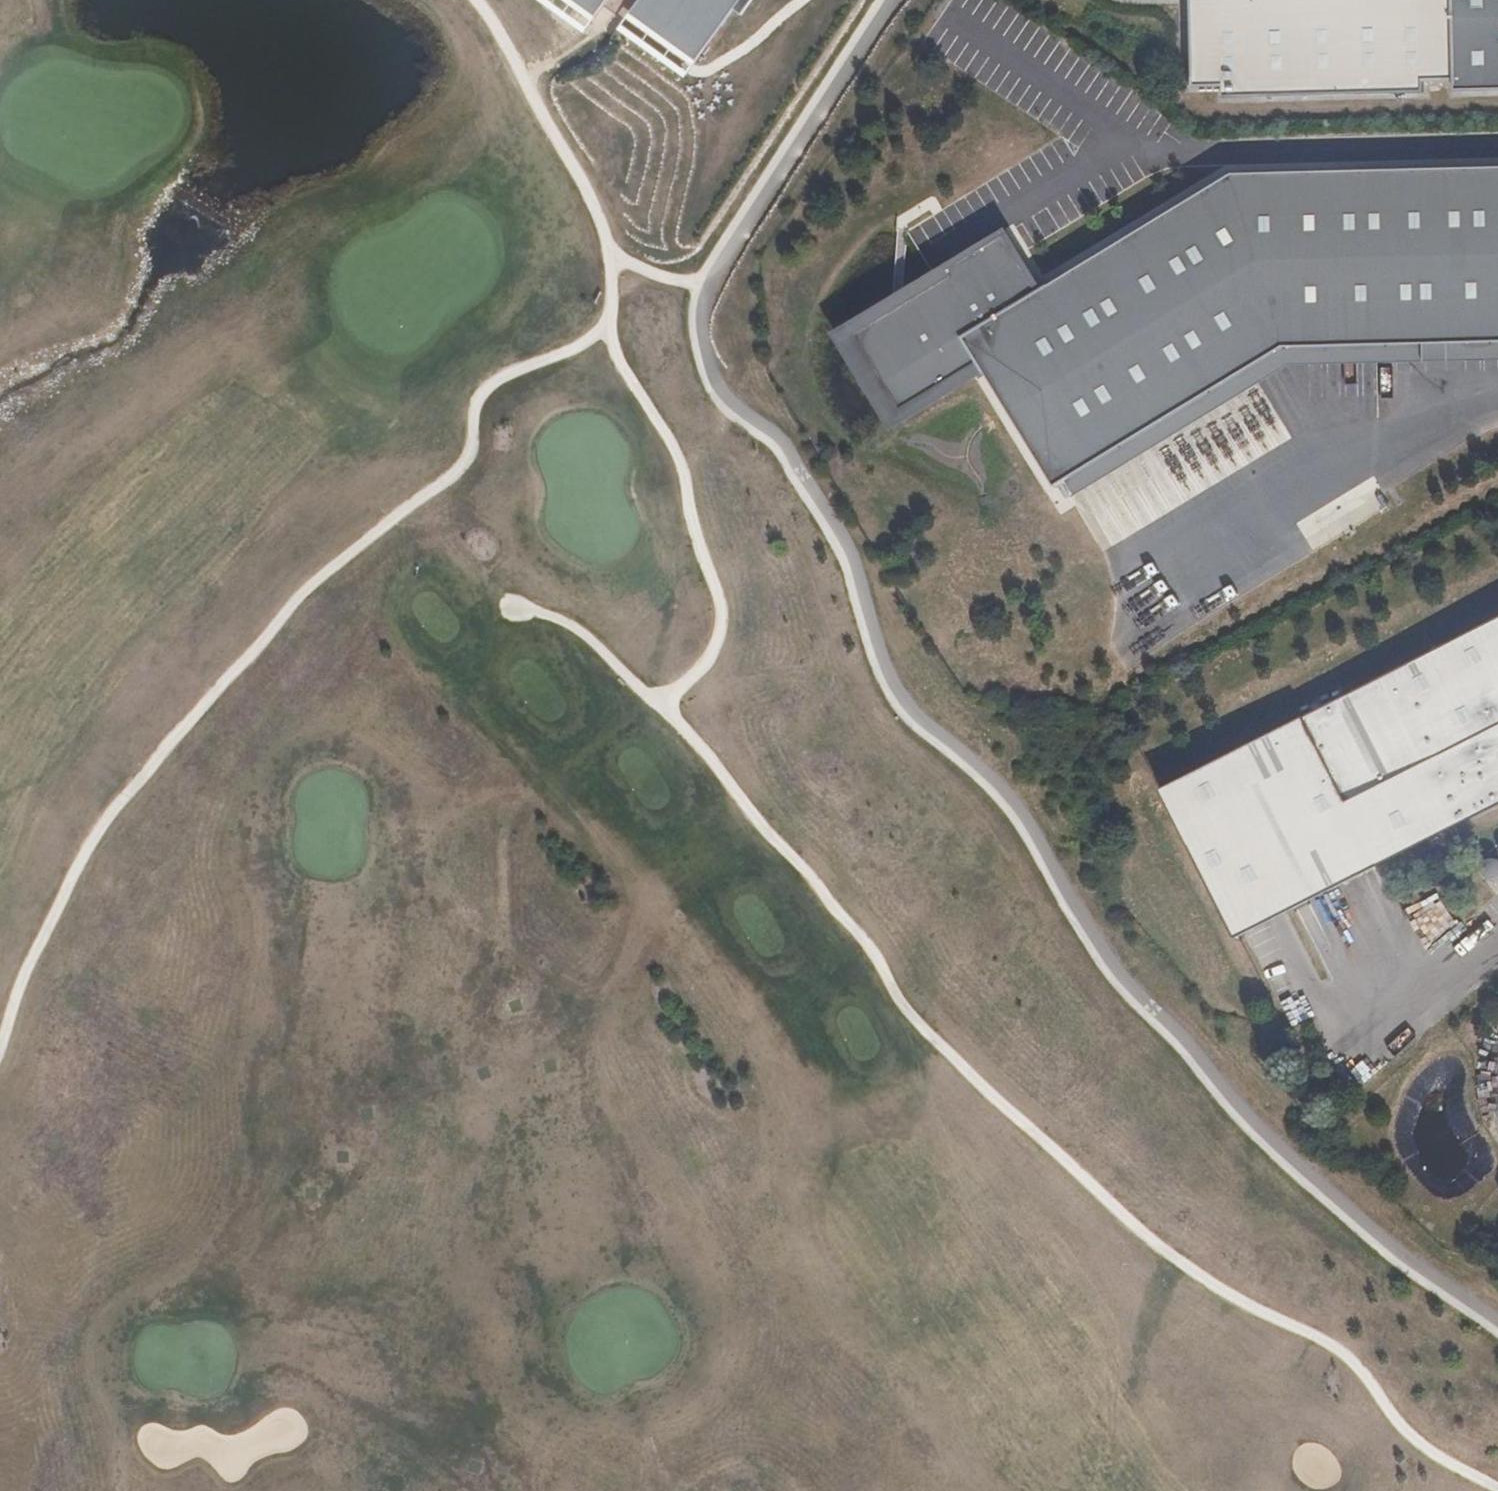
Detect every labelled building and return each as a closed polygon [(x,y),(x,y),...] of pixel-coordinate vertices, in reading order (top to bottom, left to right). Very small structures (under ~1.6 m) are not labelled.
[(582,33),(607,0),(538,0),(582,33)] [(619,31),(685,79),(736,10),(742,15),(753,0),(642,0),(619,31)] [(1497,96),(1497,0),(1130,0),(1130,3),(1196,1),(1200,96),(1230,95),(1230,106),(1431,99),(1431,88),(1461,86),(1462,97),(1497,96)] [(1238,173),(1050,287),(967,337),(989,374),(1059,488),(1294,347),(1497,341),(1497,166),(1238,173)] [(1013,225),(835,332),(895,431),(989,374),(967,337),(1050,287),(1013,225)] [(1169,790),(1245,939),(1249,938),(1497,811),(1497,623),(1169,790)]
